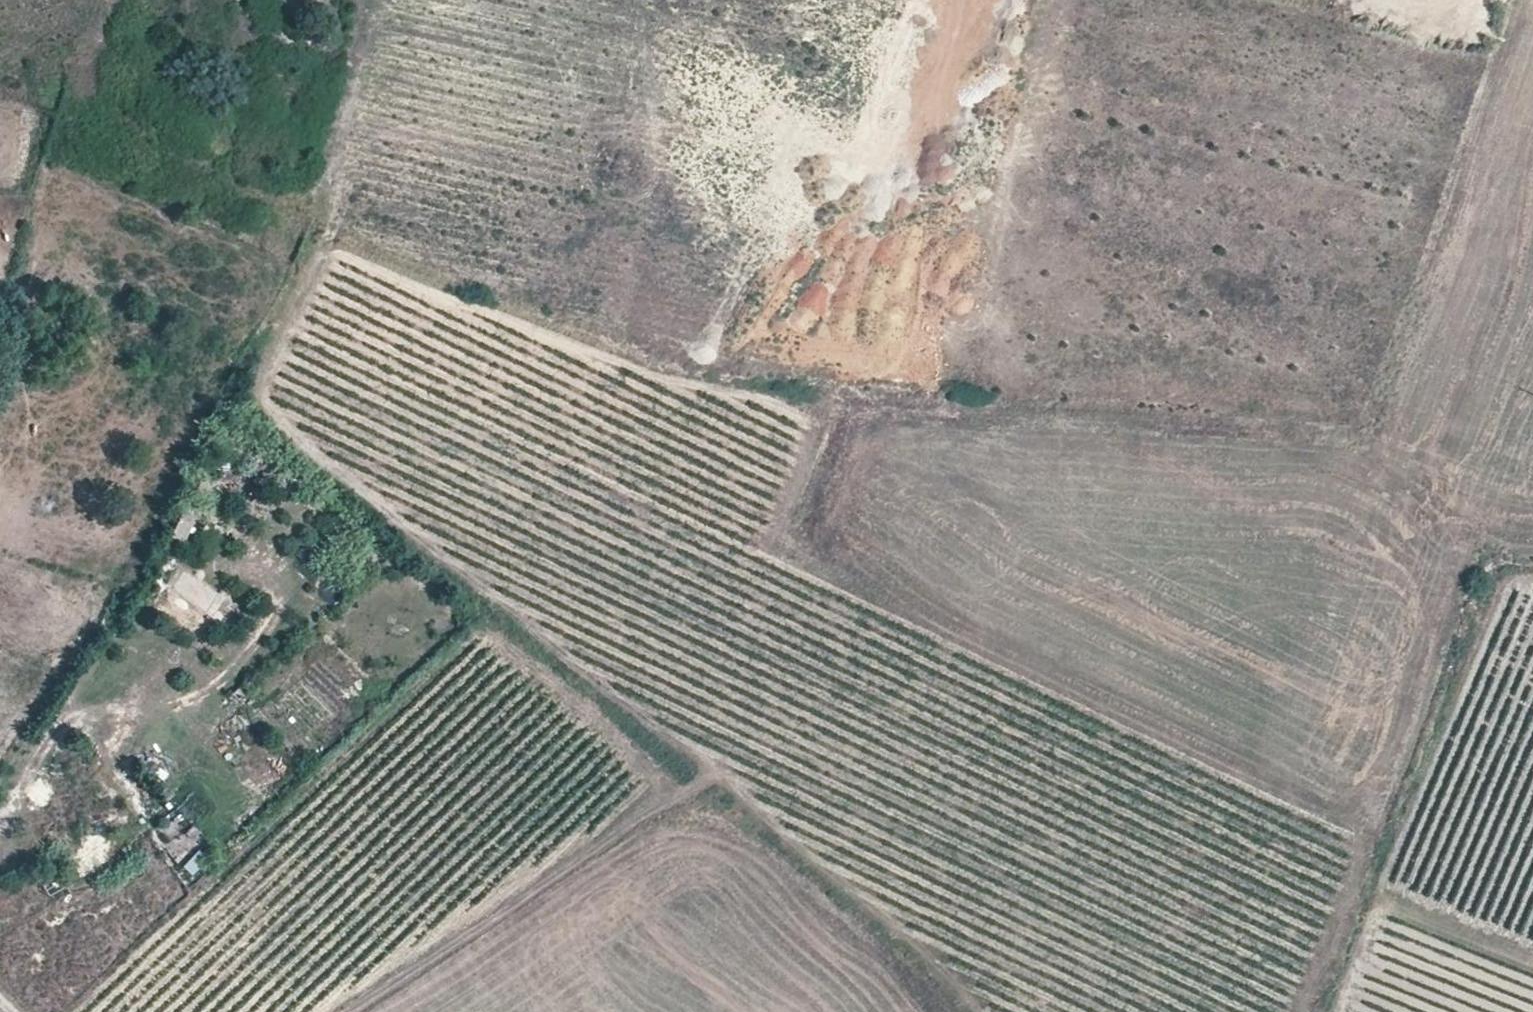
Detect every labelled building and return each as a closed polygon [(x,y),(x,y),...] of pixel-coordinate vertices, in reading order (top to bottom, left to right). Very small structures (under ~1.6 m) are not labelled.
[(222,490),(240,492),(243,472),(225,470),(222,490)] [(186,570),(172,589),(205,613),(219,594),(186,570)]
